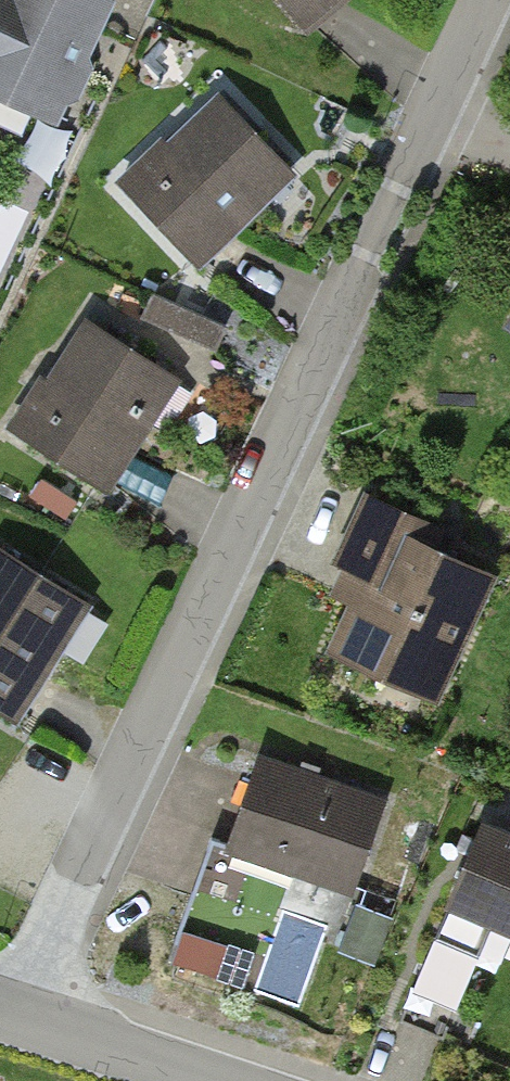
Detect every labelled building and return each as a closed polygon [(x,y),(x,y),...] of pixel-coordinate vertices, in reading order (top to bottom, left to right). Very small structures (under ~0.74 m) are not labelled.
[(76,0),(0,0),(0,103),(55,128),(106,13),(76,0)] [(220,88),(112,183),(190,271),(298,176),(220,88)] [(221,347),(234,318),(164,286),(151,315),(221,347)] [(83,318),(8,430),(104,493),(178,381),(83,318)] [(434,526),(372,498),(343,562),(356,568),(344,594),(358,600),(334,651),(371,668),(380,649),(441,677),(488,575),(425,546),(434,526)] [(12,730),(90,614),(0,554),(0,721),(12,730)] [(347,897),(379,803),(258,763),(226,857),(347,897)] [(482,827),(400,1020),(444,1038),(495,918),(509,925),(509,838),(482,827)] [(377,962),(394,913),(357,900),(340,949),(377,962)] [(251,947),(185,926),(173,962),(240,983),(251,947)]
